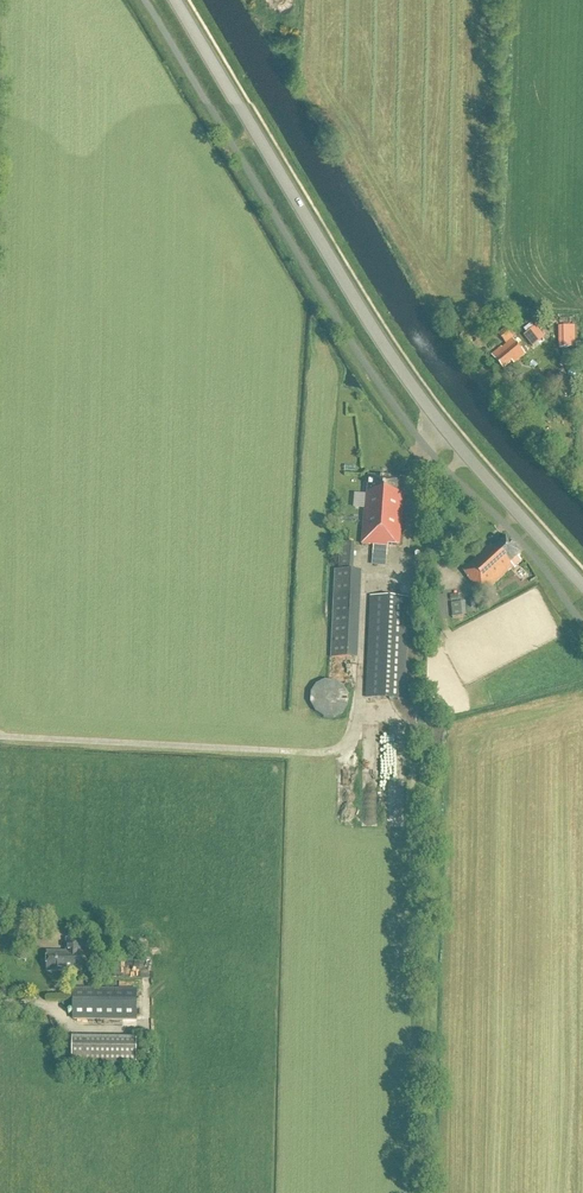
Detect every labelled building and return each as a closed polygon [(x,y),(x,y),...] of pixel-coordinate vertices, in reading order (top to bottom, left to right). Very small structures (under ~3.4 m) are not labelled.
[(539,325),(526,335),(536,347),(549,337),(539,325)] [(507,328),(498,336),(506,346),(516,337),(507,328)] [(559,328),(559,349),(575,349),(575,328),(559,328)] [(501,349),(492,357),(503,370),(512,362),(514,365),(525,356),(513,341),(502,350),(501,349)] [(564,398),(573,393),(567,382),(558,388),(564,398)] [(506,389),(505,391),(505,396),(506,398),(511,399),(513,397),(513,392),(512,390),(506,389)] [(388,549),(389,547),(400,547),(404,496),(403,496),(404,481),(369,479),(368,497),(366,497),(362,546),(374,547),(373,557),(387,558),(388,549)] [(422,521),(423,505),(415,504),(414,521),(422,521)] [(506,539),(493,550),(491,548),(463,571),(469,577),(468,578),(483,595),(514,568),(514,569),(521,563),(518,559),(521,556),(506,539)] [(337,568),(351,570),(354,546),(340,544),(337,568)] [(335,571),(334,596),(331,659),(355,660),(359,572),(335,571)] [(409,599),(370,598),(366,699),(405,701),(409,599)] [(455,602),(455,616),(470,616),(470,601),(455,602)] [(324,683),(319,686),(315,690),(312,695),(311,700),(312,706),(315,711),(319,715),(324,718),(330,719),(335,718),(341,715),(345,711),(347,706),(348,700),(347,695),(345,690),(341,686),(335,683),(330,682),(324,683)] [(47,953),(47,972),(82,973),(82,954),(81,954),(82,940),(67,940),(67,953),(47,953)] [(73,990),(73,1021),(137,1021),(137,991),(73,990)] [(71,1070),(136,1071),(137,1040),(72,1039),(71,1070)]
